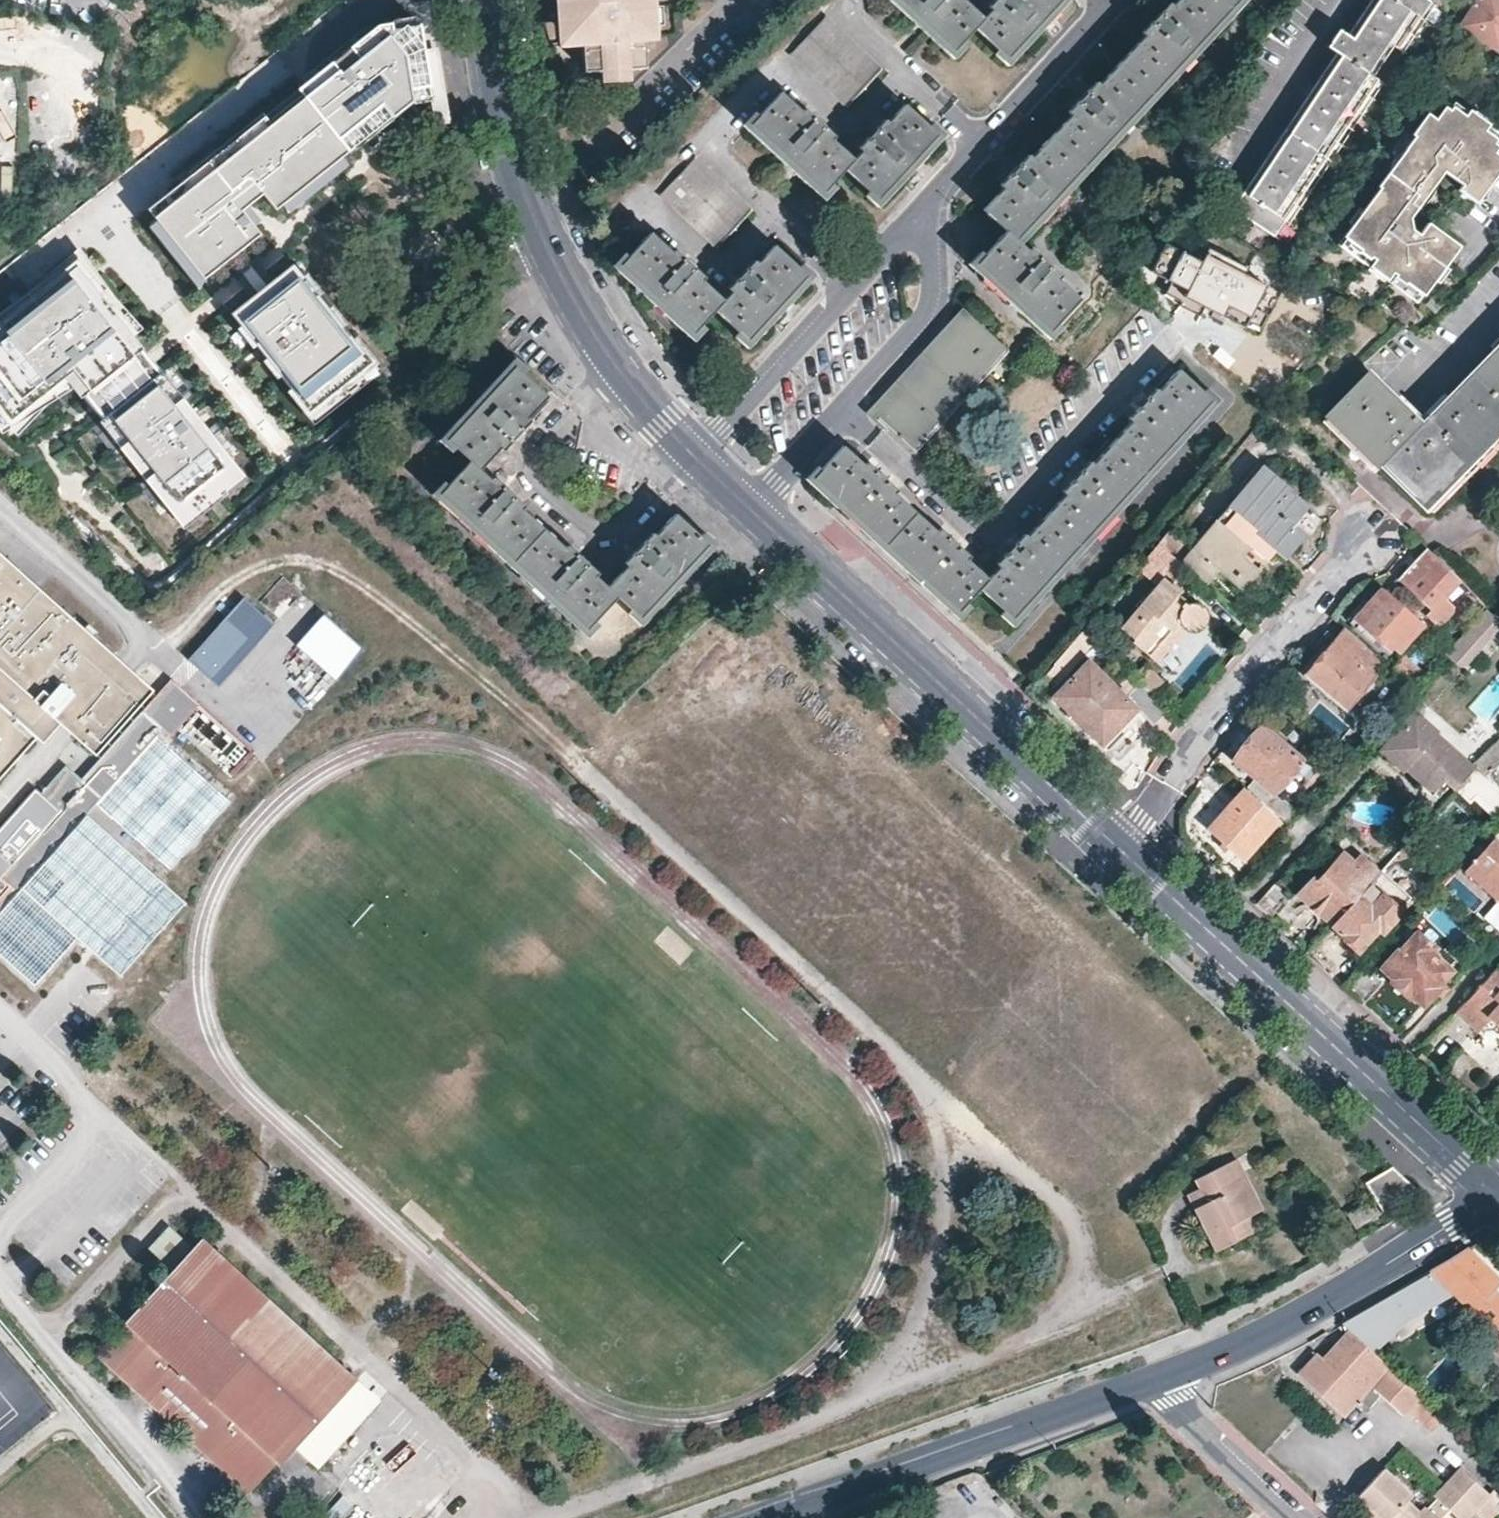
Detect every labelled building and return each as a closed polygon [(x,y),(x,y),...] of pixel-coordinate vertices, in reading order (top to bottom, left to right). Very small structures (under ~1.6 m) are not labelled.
[(553,2),(563,1),(584,0),(585,14),(564,16),(554,16),(555,36),(565,35),(566,46),(576,46),(577,75),(639,71),(637,42),(647,42),(646,31),(657,30),(655,10),(645,11),(624,12),(624,0),(553,0),(553,2)] [(584,0),(563,1),(564,16),(585,14),(584,0)] [(644,0),(624,0),(624,12),(645,11),(644,0)] [(965,0),(898,0),(953,51),(973,28),(1007,58),(1060,0),(991,0),(987,5),(991,9),(983,17),(965,0)] [(1237,0),(1175,0),(1172,4),(1169,2),(1158,13),(1141,32),(1143,36),(1099,83),(1097,80),(1085,93),(1069,110),(1071,114),(1033,155),(1030,153),(1015,169),(1001,184),(1004,186),(985,208),(1008,229),(977,262),(1051,330),(1081,297),(1060,278),(1062,274),(1032,247),(1029,249),(1018,239),(1026,230),(1237,0)] [(1381,81),(1373,75),(1394,44),(1402,49),(1434,1),(1432,0),(1366,0),(1346,31),(1338,26),(1327,43),(1335,49),(1279,133),(1231,206),(1278,238),(1381,81)] [(1461,24),(1498,49),(1498,0),(1476,0),(1461,24)] [(880,69),(824,16),(790,54),(846,106),(880,69)] [(295,91),(288,97),(338,160),(401,109),(435,104),(428,64),(416,66),(409,27),(369,33),(321,71),(330,82),(315,93),(295,91)] [(321,71),(295,91),(315,93),(330,82),(321,71)] [(853,159),(832,140),(835,137),(804,109),(802,111),(780,91),(749,124),(823,192),(845,169),(877,199),(937,134),(906,104),(905,104),(904,104),(903,104),(888,121),(884,118),(858,147),(860,150),(853,159)] [(338,160),(288,97),(136,216),(191,285),(250,241),(227,213),(248,197),(264,216),(338,160)] [(1465,110),(1448,99),(1442,107),(1459,119),(1465,110)] [(1458,121),(1459,119),(1442,107),(1434,118),(1427,126),(1419,120),(1410,134),(1412,135),(1403,147),(1408,151),(1390,176),(1385,172),(1376,185),(1377,187),(1361,209),(1357,206),(1347,221),(1351,223),(1341,237),(1359,250),(1361,247),(1371,254),(1369,257),(1371,259),(1392,273),(1393,275),(1392,277),(1403,284),(1404,282),(1422,295),(1430,284),(1434,287),(1444,273),(1440,270),(1449,258),(1445,255),(1453,244),(1425,223),(1416,236),(1412,232),(1409,215),(1413,209),(1415,211),(1421,202),(1423,204),(1430,193),(1429,191),(1435,183),(1433,182),(1440,172),(1459,186),(1456,191),(1474,203),(1498,168),(1498,166),(1487,158),(1491,153),(1496,145),(1479,133),(1477,135),(1467,128),(1458,121)] [(1477,115),(1467,108),(1465,110),(1459,119),(1458,121),(1467,128),(1477,115)] [(1434,118),(1426,112),(1419,120),(1427,126),(1434,118)] [(1487,122),(1477,115),(1467,128),(1477,135),(1479,133),(1485,125),(1487,122)] [(1485,125),(1479,133),(1496,145),(1498,141),(1498,135),(1496,133),(1485,125)] [(1408,151),(1403,147),(1400,151),(1388,169),(1385,172),(1390,176),(1408,151)] [(1491,153),(1487,158),(1498,166),(1498,159),(1491,153)] [(716,247),(751,209),(696,157),(661,195),(716,247)] [(724,300),(703,281),(706,277),(675,250),(673,252),(651,233),(620,266),(694,333),(715,310),(724,317),(748,340),(809,275),(776,244),(759,262),(755,259),(728,288),(732,291),(724,300)] [(1245,324),(1266,283),(1244,272),(1247,265),(1208,246),(1201,259),(1166,242),(1152,269),(1166,277),(1163,283),(1245,324)] [(1457,246),(1453,244),(1445,255),(1449,258),(1457,246)] [(1371,254),(1361,247),(1359,250),(1357,251),(1368,259),(1369,257),(1371,254)] [(1392,273),(1371,259),(1367,265),(1387,280),(1392,273)] [(294,261),(232,310),(316,416),(378,367),(294,261)] [(0,323),(0,401),(12,416),(51,385),(44,377),(58,366),(81,394),(85,391),(104,414),(99,417),(119,441),(124,447),(132,458),(141,450),(156,468),(146,475),(151,481),(178,514),(240,464),(213,431),(208,425),(187,399),(182,394),(132,331),(124,338),(100,310),(109,303),(77,262),(54,281),(61,289),(21,322),(14,312),(0,323)] [(250,264),(213,293),(224,307),(246,289),(245,288),(259,277),(250,264)] [(921,449),(1011,354),(963,310),(915,362),(867,413),(918,457),(924,452),(921,449)] [(1498,442),(1498,344),(1434,411),(1430,408),(1423,414),(1427,418),(1422,422),(1369,370),(1328,412),(1431,513),(1498,442)] [(568,547),(525,508),(528,504),(499,478),(496,481),(483,470),(501,449),(506,450),(533,421),(530,418),(550,397),(516,366),(448,440),(472,462),(443,494),(589,629),(618,597),(642,618),(710,544),(677,513),(656,536),(653,533),(625,563),(629,566),(610,586),(598,576),(601,573),(571,545),(568,547)] [(844,446),(814,478),(962,611),(983,588),(1015,616),(1035,594),(1181,433),(1213,397),(1181,367),(1161,389),(1158,387),(1142,405),(1131,417),(1133,420),(1096,461),(1092,460),(1078,476),(1065,490),(1068,492),(1029,535),(1026,533),(1009,552),(998,564),(1001,566),(991,578),(970,560),(972,557),(955,541),(940,529),(938,532),(897,493),(899,490),(881,475),(868,462),(865,465),(844,446)] [(190,387),(182,394),(187,399),(195,393),(190,387)] [(208,425),(213,431),(221,425),(216,419),(208,425)] [(124,447),(119,441),(111,448),(116,453),(124,447)] [(1265,464),(1257,473),(1181,561),(1187,566),(1201,577),(1216,561),(1221,564),(1243,583),(1244,584),(1245,584),(1246,584),(1246,583),(1260,568),(1260,567),(1261,566),(1260,565),(1241,548),(1244,544),(1259,528),(1261,527),(1285,548),(1286,548),(1287,548),(1288,548),(1305,529),(1297,523),(1297,522),(1297,521),(1297,520),(1301,515),(1308,508),(1308,507),(1309,506),(1308,505),(1308,504),(1291,490),(1293,487),(1265,464)] [(143,488),(151,481),(146,475),(139,482),(143,488)] [(1181,561),(1158,542),(1135,568),(1154,584),(1119,626),(1132,639),(1130,641),(1148,656),(1161,642),(1160,638),(1176,619),(1184,626),(1186,627),(1189,628),(1192,628),(1195,628),(1198,627),(1201,625),(1204,623),(1206,620),(1207,617),(1207,613),(1206,610),(1205,607),(1204,605),(1202,604),(1200,603),(1198,601),(1195,600),(1192,600),(1188,601),(1186,603),(1184,602),(1175,596),(1181,588),(1173,583),(1187,566),(1181,561)] [(1480,611),(1486,604),(1427,547),(1398,577),(1431,608),(1425,614),(1436,625),(1454,607),(1443,594),(1448,589),(1452,585),(1480,611)] [(37,738),(43,745),(60,726),(95,759),(156,691),(0,550),(0,780),(37,738)] [(1206,581),(1221,564),(1216,561),(1201,577),(1206,581)] [(1391,655),(1422,622),(1382,585),(1364,604),(1361,604),(1354,611),(1354,613),(1354,615),(1355,616),(1357,618),(1368,629),(1365,632),(1391,655)] [(1189,595),(1181,588),(1175,596),(1184,602),(1189,595)] [(1443,594),(1454,607),(1460,601),(1448,589),(1443,594)] [(219,686),(273,625),(243,599),(189,659),(219,686)] [(1487,609),(1450,650),(1459,658),(1461,656),(1463,655),(1466,655),(1468,657),(1492,632),(1498,639),(1498,621),(1487,609)] [(293,642),(332,677),(360,646),(322,611),(293,642)] [(1161,642),(1148,656),(1154,661),(1184,626),(1176,619),(1160,638),(1161,642)] [(1305,675),(1344,711),(1382,667),(1344,631),(1305,675)] [(1105,747),(1143,710),(1155,723),(1171,709),(1170,708),(1152,690),(1143,680),(1128,693),(1092,656),(1054,694),(1105,747)] [(1144,662),(1135,671),(1143,680),(1152,690),(1162,681),(1144,662)] [(0,834),(0,870),(11,880),(21,884),(89,809),(98,799),(158,733),(169,743),(177,732),(231,776),(252,751),(170,679),(80,779),(65,767),(39,795),(36,791),(0,834)] [(288,735),(315,700),(302,690),(275,725),(288,735)] [(1454,789),(1475,766),(1472,764),(1461,754),(1416,713),(1384,747),(1432,791),(1445,779),(1454,789)] [(1256,795),(1287,823),(1296,813),(1273,792),(1295,769),(1301,773),(1307,765),(1262,724),(1233,756),(1265,785),(1256,795)] [(173,868),(233,802),(169,743),(158,733),(98,799),(173,868)] [(1486,776),(1498,764),(1498,740),(1488,748),(1481,755),(1472,764),(1475,766),(1486,776)] [(1470,745),(1461,754),(1472,764),(1481,755),(1470,745)] [(1485,778),(1475,789),(1498,812),(1498,791),(1485,778)] [(1278,819),(1246,789),(1210,827),(1243,858),(1278,819)] [(89,809),(21,884),(79,936),(118,972),(186,895),(89,809)] [(1494,838),(1467,868),(1496,895),(1498,892),(1498,842),(1494,838)] [(1370,880),(1379,870),(1364,856),(1363,855),(1362,854),(1361,854),(1360,853),(1358,853),(1357,854),(1356,854),(1355,855),(1352,858),(1343,849),(1323,870),(1321,870),(1315,872),(1298,889),(1301,893),(1309,901),(1309,908),(1319,917),(1327,917),(1332,921),(1370,880)] [(11,880),(0,870),(0,892),(11,880)] [(1370,880),(1332,921),(1343,932),(1341,935),(1357,950),(1368,938),(1371,930),(1372,929),(1377,923),(1384,929),(1401,909),(1370,880)] [(21,884),(0,908),(0,965),(29,991),(79,936),(21,884)] [(1490,903),(1486,918),(1498,922),(1498,905),(1490,903)] [(1377,923),(1372,929),(1378,934),(1384,929),(1377,923)] [(1435,985),(1449,968),(1436,955),(1440,949),(1419,931),(1408,942),(1405,940),(1397,949),(1398,952),(1384,966),(1395,976),(1392,979),(1408,994),(1412,991),(1423,1001),(1437,987),(1435,985)] [(1385,979),(1367,962),(1345,986),(1364,1003),(1385,979)] [(1457,1011),(1478,1030),(1490,1016),(1498,1024),(1498,970),(1497,968),(1457,1011)] [(1263,1208),(1237,1156),(1193,1178),(1196,1187),(1185,1193),(1213,1251),(1253,1231),(1245,1217),(1251,1214),(1263,1208)] [(1419,1190),(1394,1166),(1368,1182),(1375,1193),(1376,1196),(1373,1197),(1382,1212),(1419,1190)] [(1381,1212),(1372,1198),(1348,1212),(1357,1226),(1381,1212)] [(1258,1228),(1251,1214),(1245,1217),(1253,1231),(1258,1228)] [(147,1247),(160,1257),(179,1234),(166,1224),(147,1247)] [(342,1391),(354,1377),(355,1378),(356,1378),(357,1378),(355,1376),(345,1367),(205,1237),(204,1237),(203,1237),(202,1238),(203,1239),(191,1251),(190,1251),(189,1252),(188,1253),(188,1255),(177,1267),(175,1268),(173,1269),(172,1271),(161,1284),(160,1284),(158,1285),(157,1286),(157,1288),(145,1301),(144,1300),(143,1301),(142,1302),(142,1304),(129,1319),(127,1320),(126,1321),(125,1322),(124,1323),(98,1353),(216,1462),(249,1492),(275,1463),(277,1464),(278,1463),(279,1461),(278,1460),(292,1445),(293,1443),(295,1444),(296,1443),(296,1442),(296,1440),(309,1426),(311,1427),(313,1426),(313,1424),(312,1423),(323,1411),(325,1411),(327,1411),(328,1409),(327,1407),(339,1394),(340,1394),(342,1394),(342,1392),(342,1391)] [(1414,1279),(1438,1303),(1456,1286),(1493,1320),(1498,1314),(1498,1296),(1493,1290),(1498,1283),(1498,1274),(1469,1246),(1414,1279)] [(1433,1428),(1445,1415),(1432,1404),(1375,1352),(1343,1321),(1337,1324),(1346,1332),(1323,1356),(1318,1352),(1301,1370),(1300,1371),(1300,1372),(1300,1373),(1301,1373),(1324,1396),(1344,1415),(1357,1401),(1367,1410),(1381,1395),(1401,1414),(1409,1407),(1433,1428)] [(1492,1340),(1495,1342),(1487,1350),(1498,1360),(1498,1332),(1492,1340)] [(356,1378),(355,1378),(354,1377),(342,1391),(342,1392),(342,1394),(340,1394),(339,1394),(327,1407),(328,1409),(327,1411),(325,1411),(323,1411),(312,1423),(313,1424),(313,1426),(311,1427),(309,1426),(296,1440),(296,1442),(296,1443),(295,1444),(293,1443),(292,1445),(319,1469),(381,1400),(356,1378)] [(1450,1511),(1458,1517),(1466,1517),(1472,1512),(1480,1517),(1496,1517),(1498,1514),(1498,1495),(1492,1488),(1487,1493),(1475,1481),(1460,1468),(1434,1495),(1437,1497),(1424,1510),(1423,1508),(1417,1513),(1405,1501),(1410,1495),(1382,1470),(1356,1498),(1377,1517),(1443,1517),(1450,1511)]
